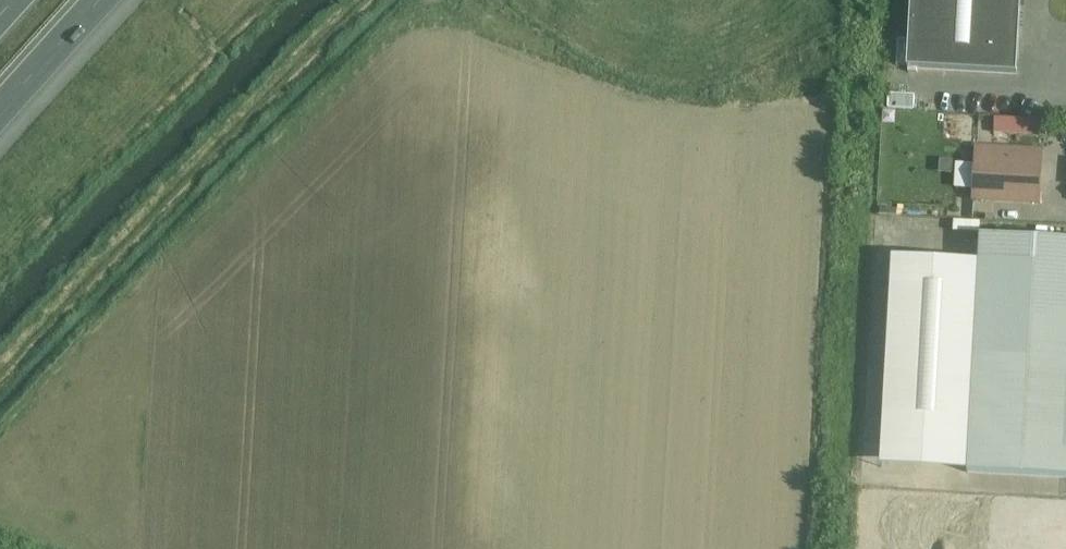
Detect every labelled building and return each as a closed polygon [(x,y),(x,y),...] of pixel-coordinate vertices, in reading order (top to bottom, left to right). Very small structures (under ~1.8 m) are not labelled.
[(909,39),(898,38),(896,65),(907,66),(907,68),(1017,75),(1021,0),(911,0),(909,39)] [(888,94),(887,108),(914,110),(915,96),(888,94)] [(1038,202),(1042,149),(976,144),(972,198),(1038,202)] [(940,159),(939,172),(953,173),(953,160),(940,159)] [(881,468),(968,473),(1055,478),(1065,478),(1065,241),(981,236),(979,263),(893,258),(881,468)] [(898,508),(895,548),(1065,548),(1065,517),(898,508)]
